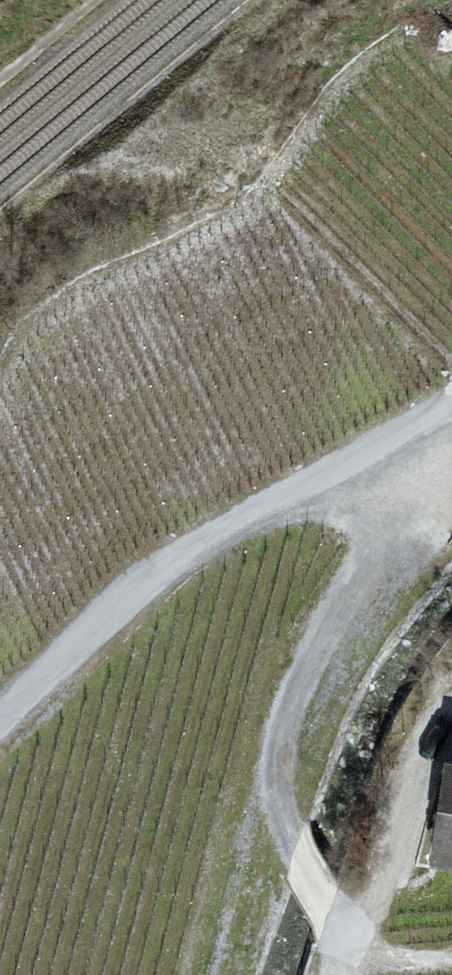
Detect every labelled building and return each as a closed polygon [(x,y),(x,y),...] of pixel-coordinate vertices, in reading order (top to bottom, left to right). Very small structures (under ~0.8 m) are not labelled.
[(450,781),(440,857),(451,859),(451,781),(450,781)]
